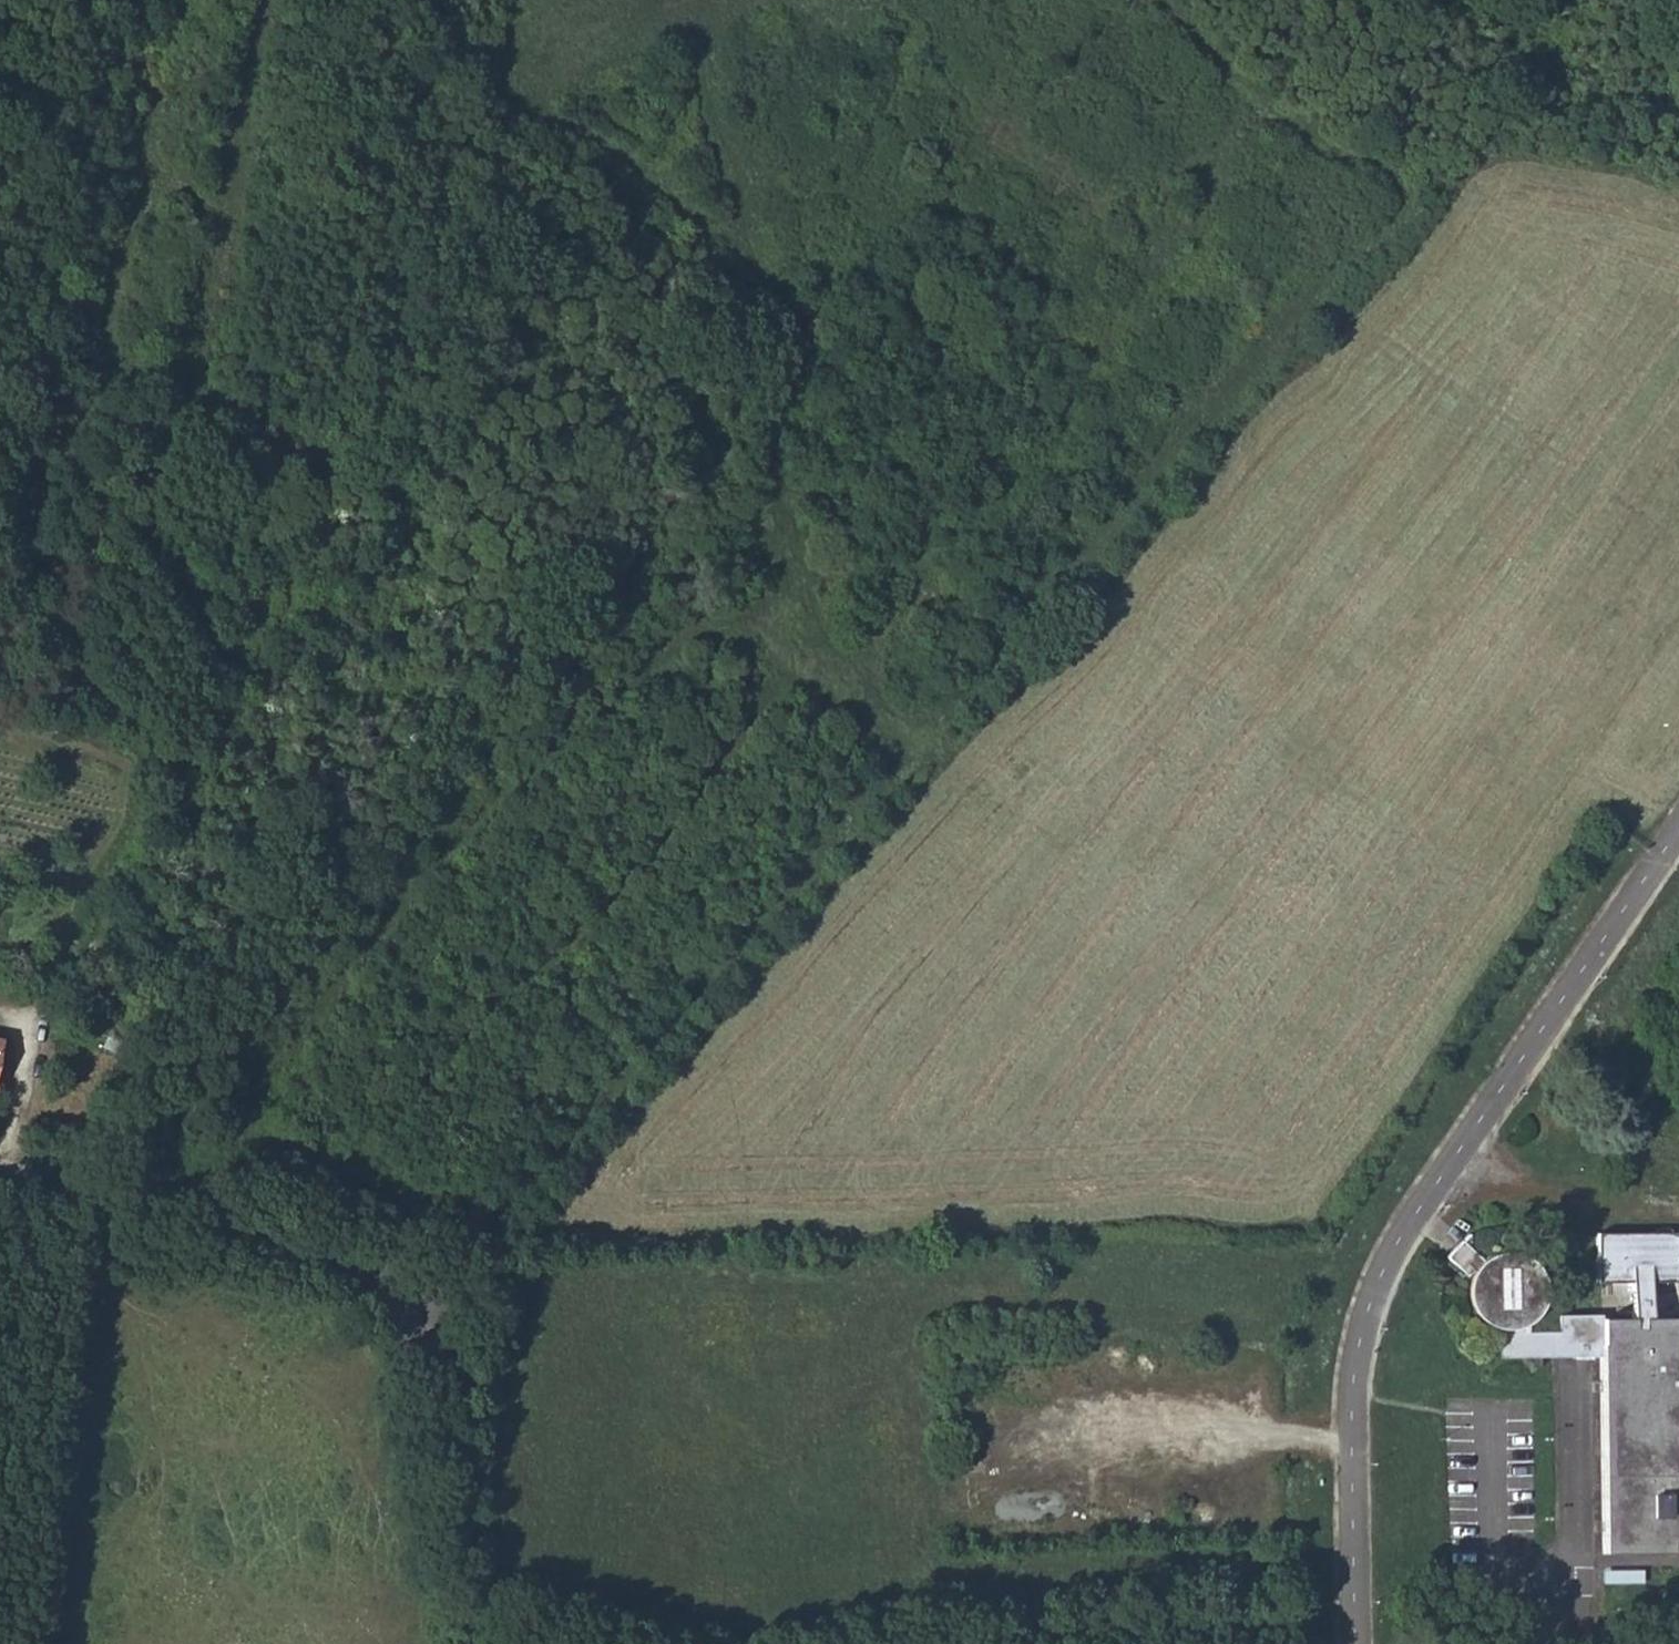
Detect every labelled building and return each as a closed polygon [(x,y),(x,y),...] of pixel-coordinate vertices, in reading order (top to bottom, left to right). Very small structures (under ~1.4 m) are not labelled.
[(0,1039),(0,1083),(9,1041),(0,1039)] [(1492,1357),(1528,1357),(1528,1332),(1526,1332),(1524,1315),(1528,1312),(1528,1271),(1528,1259),(1521,1254),(1511,1250),(1502,1248),(1493,1249),(1483,1253),(1472,1258),(1450,1244),(1438,1265),(1457,1276),(1455,1287),(1456,1299),(1460,1310),(1467,1318),(1477,1324),(1489,1329),(1492,1357)] [(1530,1261),(1528,1259),(1528,1271),(1528,1312),(1531,1310),(1535,1302),(1538,1294),(1538,1284),(1536,1272),(1530,1261)] [(1637,1318),(1595,1319),(1594,1311),(1554,1314),(1555,1331),(1528,1332),(1528,1357),(1601,1357),(1604,1478),(1606,1557),(1678,1556),(1678,1471),(1672,1471),(1672,1396),(1678,1396),(1678,1318),(1637,1318)]
